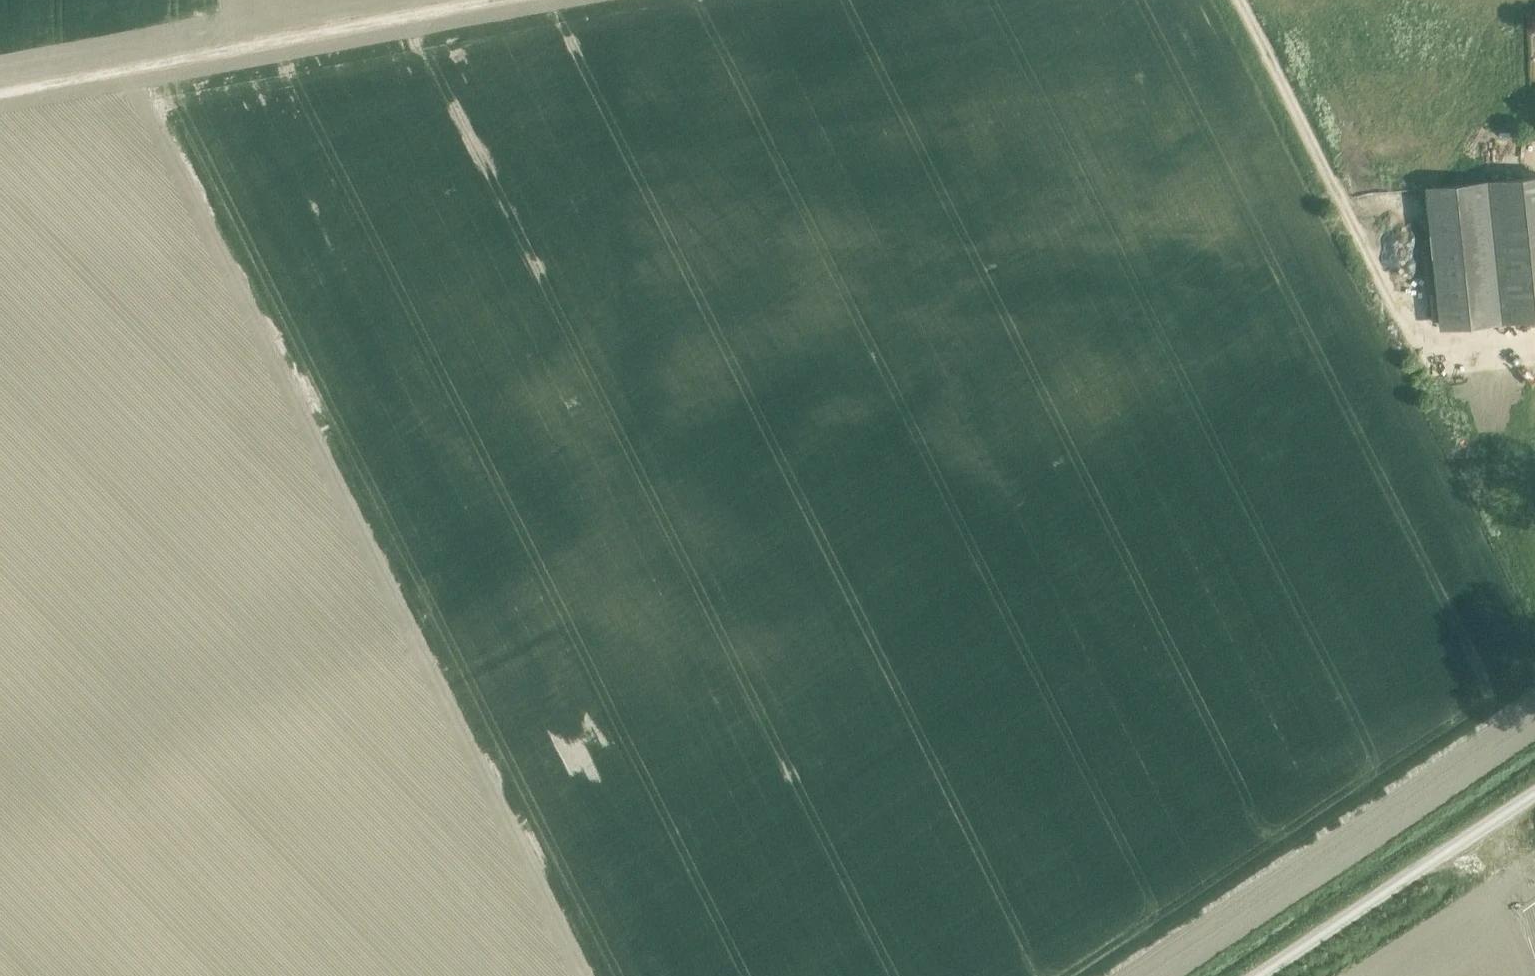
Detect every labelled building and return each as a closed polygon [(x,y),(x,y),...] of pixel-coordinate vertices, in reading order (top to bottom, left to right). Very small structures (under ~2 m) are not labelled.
[(1534,313),(1534,178),(1425,188),(1438,323),(1534,313)]
